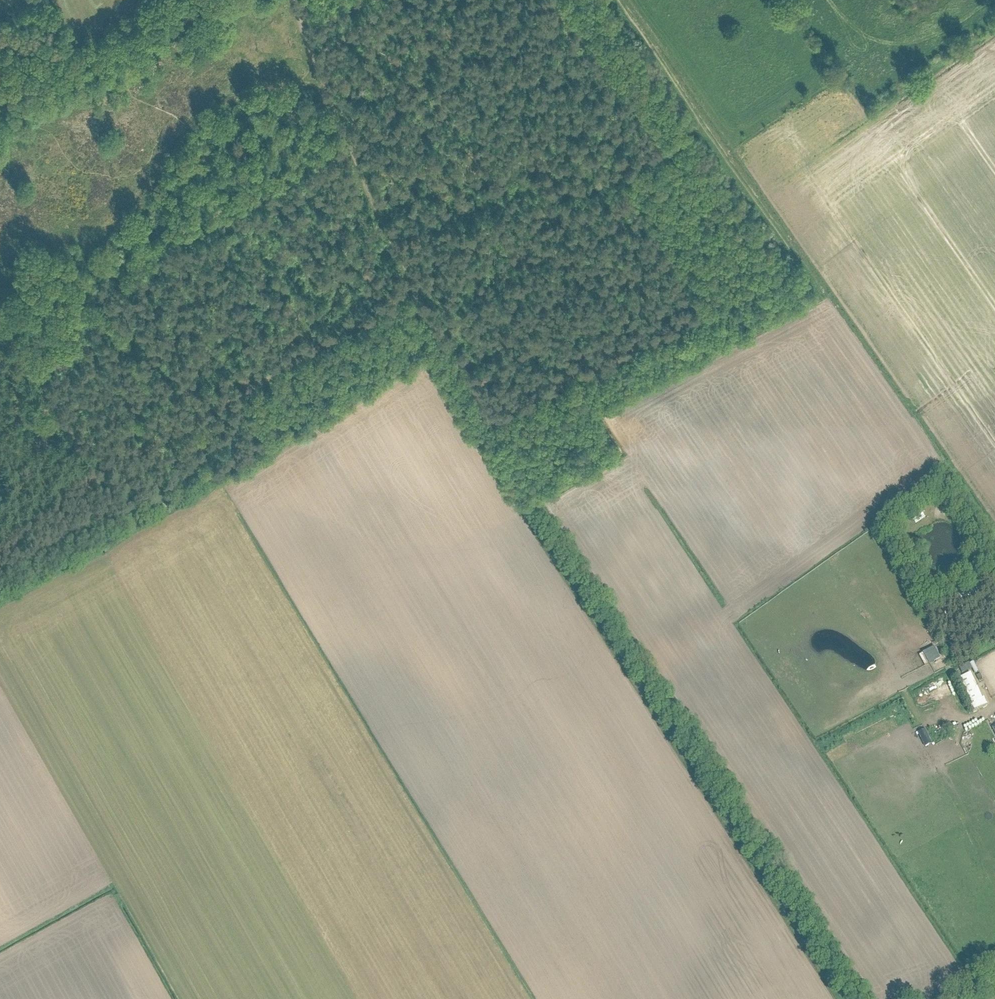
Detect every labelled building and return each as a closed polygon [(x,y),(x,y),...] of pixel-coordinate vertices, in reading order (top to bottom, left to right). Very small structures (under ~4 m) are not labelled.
[(936,661),(941,658),(935,648),(931,651),(936,661)] [(962,675),(972,670),(969,664),(959,668),(962,675)] [(971,673),(957,680),(973,712),(987,705),(984,698),(983,699),(971,673)] [(959,688),(951,692),(954,699),(962,695),(959,688)] [(937,702),(942,699),(939,692),(933,694),(937,702)]
